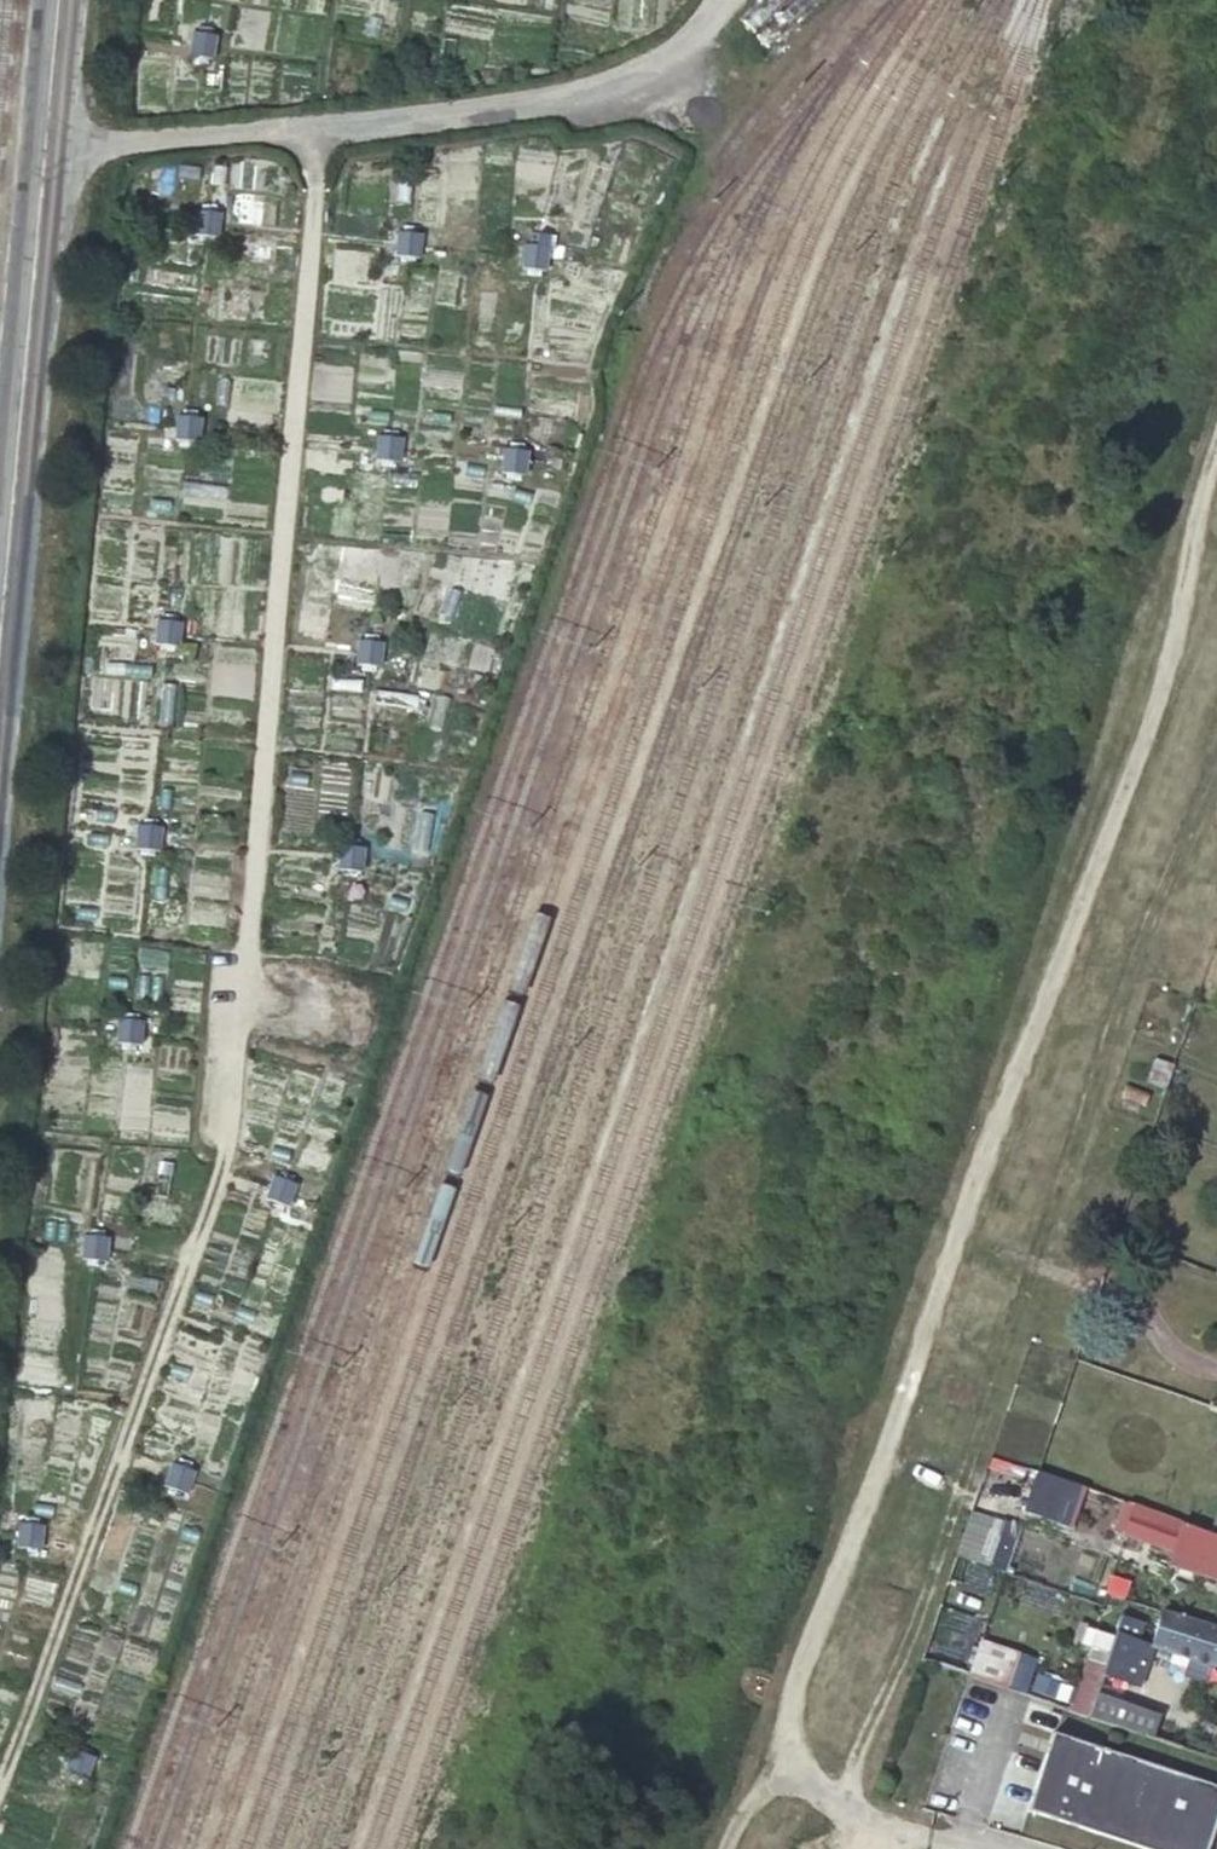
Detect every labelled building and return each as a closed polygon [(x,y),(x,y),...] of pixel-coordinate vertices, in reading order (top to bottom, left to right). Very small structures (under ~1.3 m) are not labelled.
[(1070,1482),(1033,1470),(1017,1516),(1055,1528),(1065,1497),(1070,1482)] [(1070,1482),(1065,1497),(1082,1502),(1087,1488),(1070,1482)] [(1176,1527),(1126,1510),(1124,1515),(1115,1512),(1110,1527),(1169,1547),(1176,1527)] [(1207,1530),(1195,1568),(1216,1575),(1216,1533),(1207,1530)] [(1104,1575),(1118,1580),(1124,1562),(1110,1556),(1104,1575)] [(1104,1575),(1098,1590),(1122,1599),(1127,1584),(1118,1580),(1104,1575)] [(1154,1609),(1143,1644),(1216,1667),(1216,1629),(1154,1609)] [(1113,1613),(1106,1632),(1098,1657),(1094,1671),(1109,1677),(1131,1684),(1143,1644),(1129,1640),(1136,1620),(1113,1613)] [(995,1681),(1009,1644),(975,1633),(962,1670),(995,1681)] [(1083,1651),(1075,1674),(1091,1679),(1094,1671),(1098,1657),(1083,1651)] [(1075,1674),(1065,1704),(1064,1709),(1079,1715),(1086,1694),(1091,1679),(1075,1674)] [(1086,1694),(1079,1715),(1095,1719),(1101,1699),(1086,1694)] [(1095,1719),(1148,1736),(1155,1716),(1101,1699),(1095,1719)] [(1052,1733),(1027,1810),(1147,1848),(1207,1848),(1216,1817),(1216,1787),(1052,1733)]
